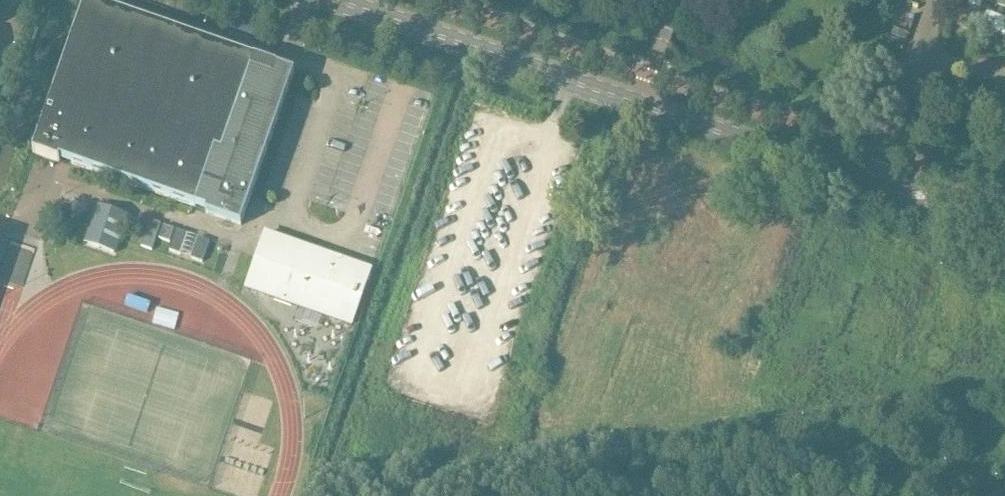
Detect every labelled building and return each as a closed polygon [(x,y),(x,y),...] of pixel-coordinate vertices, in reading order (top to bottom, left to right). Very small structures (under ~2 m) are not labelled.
[(255,60),(86,1),(33,154),(59,163),(60,160),(207,212),(206,214),(241,226),(294,74),(275,67),(272,78),(251,70),(255,60)] [(984,26),(1004,31),(1004,15),(987,11),(984,26)] [(359,115),(327,206),(346,212),(346,213),(378,122),(377,122),(376,121),(359,115)] [(400,130),(369,220),(369,221),(387,227),(388,227),(419,136),(418,136),(401,130),(400,130)] [(153,222),(144,248),(154,251),(159,239),(163,226),(162,225),(153,222)] [(164,226),(159,239),(170,243),(174,230),(164,226)] [(177,230),(170,252),(181,256),(189,234),(177,230)] [(247,289),(351,326),(370,271),(266,235),(247,289)] [(199,238),(192,259),(203,263),(210,242),(199,238)]
